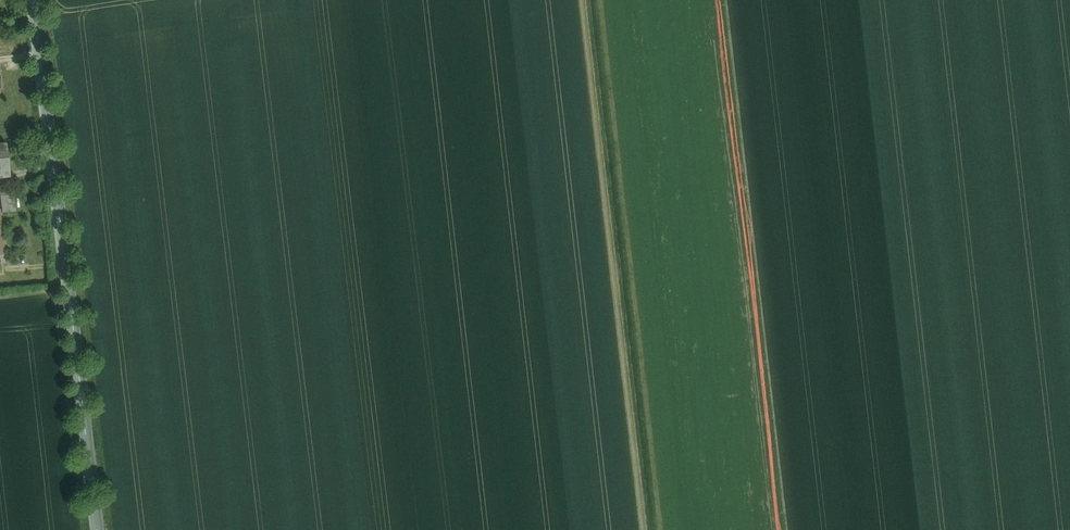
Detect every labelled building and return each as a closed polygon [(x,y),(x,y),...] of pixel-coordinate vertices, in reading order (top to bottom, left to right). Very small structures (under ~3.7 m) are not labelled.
[(0,146),(0,170),(10,169),(8,145),(0,146)] [(0,216),(0,274),(10,273),(4,216),(18,214),(15,192),(3,194),(5,215),(0,216)]
